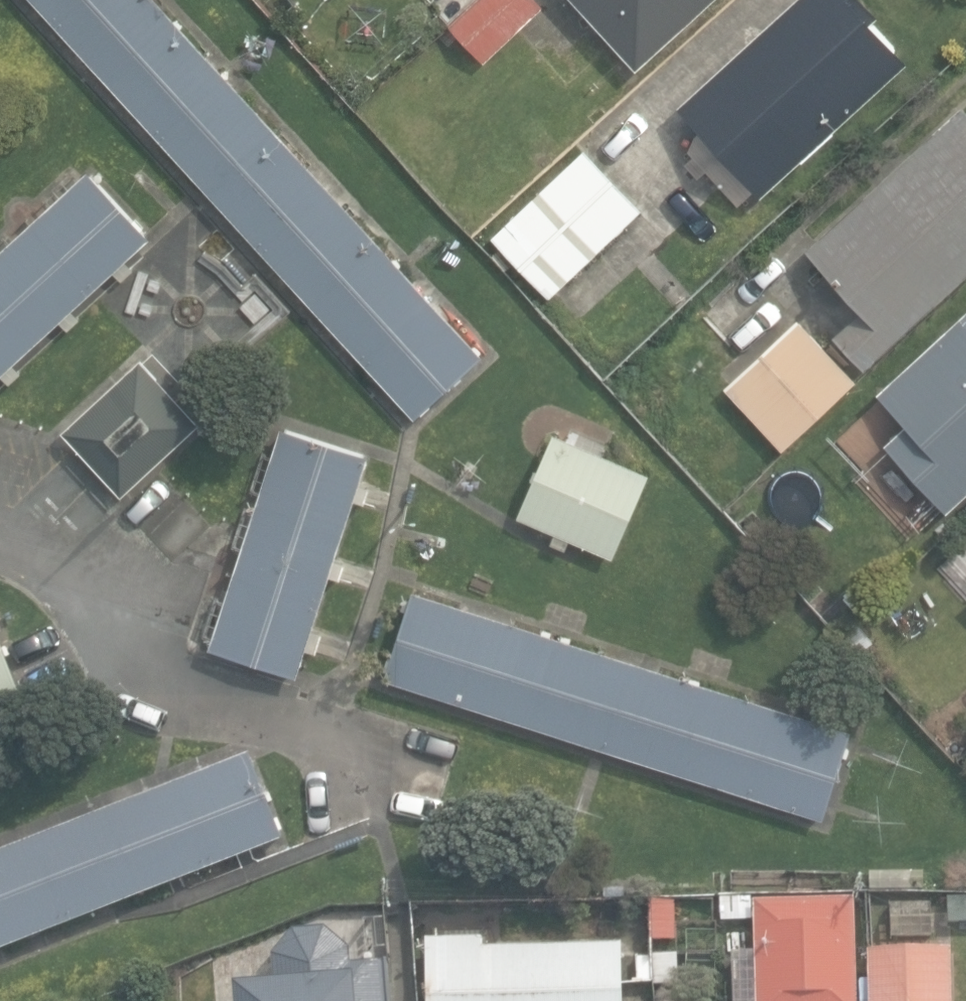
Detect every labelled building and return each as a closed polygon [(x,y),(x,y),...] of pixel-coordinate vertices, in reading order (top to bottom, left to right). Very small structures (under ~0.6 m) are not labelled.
[(417,416),(485,353),(160,0),(35,0),(417,416)] [(488,61),(546,6),(540,0),(475,0),(452,23),(488,61)] [(639,68),(714,0),(578,0),(639,68)] [(764,194),(909,61),(872,21),(880,13),(868,0),(794,0),(681,103),(764,194)] [(865,364),(965,274),(965,106),(813,242),(809,246),(865,309),(838,333),(865,364)] [(492,237),(555,299),(644,210),(582,148),(492,237)] [(4,374),(12,383),(24,372),(16,362),(62,320),(71,330),(83,318),(75,309),(115,271),(124,281),(136,270),(126,259),(151,236),(91,171),(0,255),(0,378),(4,374)] [(965,408),(965,311),(947,329),(952,334),(923,360),(965,408)] [(728,386),(785,450),(840,400),(856,419),(883,394),(865,374),(857,381),(802,319),(728,386)] [(68,434),(124,494),(201,422),(143,360),(65,431),(68,434)] [(211,645),(299,675),(308,647),(319,650),(326,630),(315,626),(332,575),(344,579),(350,561),(337,557),(357,499),(367,502),(372,485),(362,482),(371,454),(285,425),(211,645)] [(572,539),(615,557),(652,471),(556,431),(521,516),(557,531),(552,543),(567,550),(572,539)] [(949,530),(965,515),(965,447),(915,492),(949,530)] [(388,678),(825,817),(853,729),(416,590),(388,678)] [(858,655),(875,639),(861,623),(844,638),(858,655)] [(24,699),(0,637),(0,709),(24,699)] [(285,840),(282,832),(287,831),(281,817),(277,818),(252,755),(0,853),(0,951),(285,840)] [(965,924),(965,897),(948,898),(950,925),(965,924)] [(652,899),(652,941),(679,941),(679,899),(652,899)] [(855,899),(754,903),(757,1000),(859,1000),(855,899)] [(885,907),(887,939),(927,937),(925,905),(885,907)] [(381,961),(352,962),(351,948),(326,928),(295,930),(274,956),(276,982),(237,985),(238,1000),(384,1000),(381,961)] [(626,984),(625,945),(486,948),(486,938),(429,939),(430,1000),(626,1000),(626,984)] [(953,948),(874,950),(870,950),(871,1000),(955,1000),(953,948)] [(649,956),(651,987),(678,985),(676,954),(649,956)]
